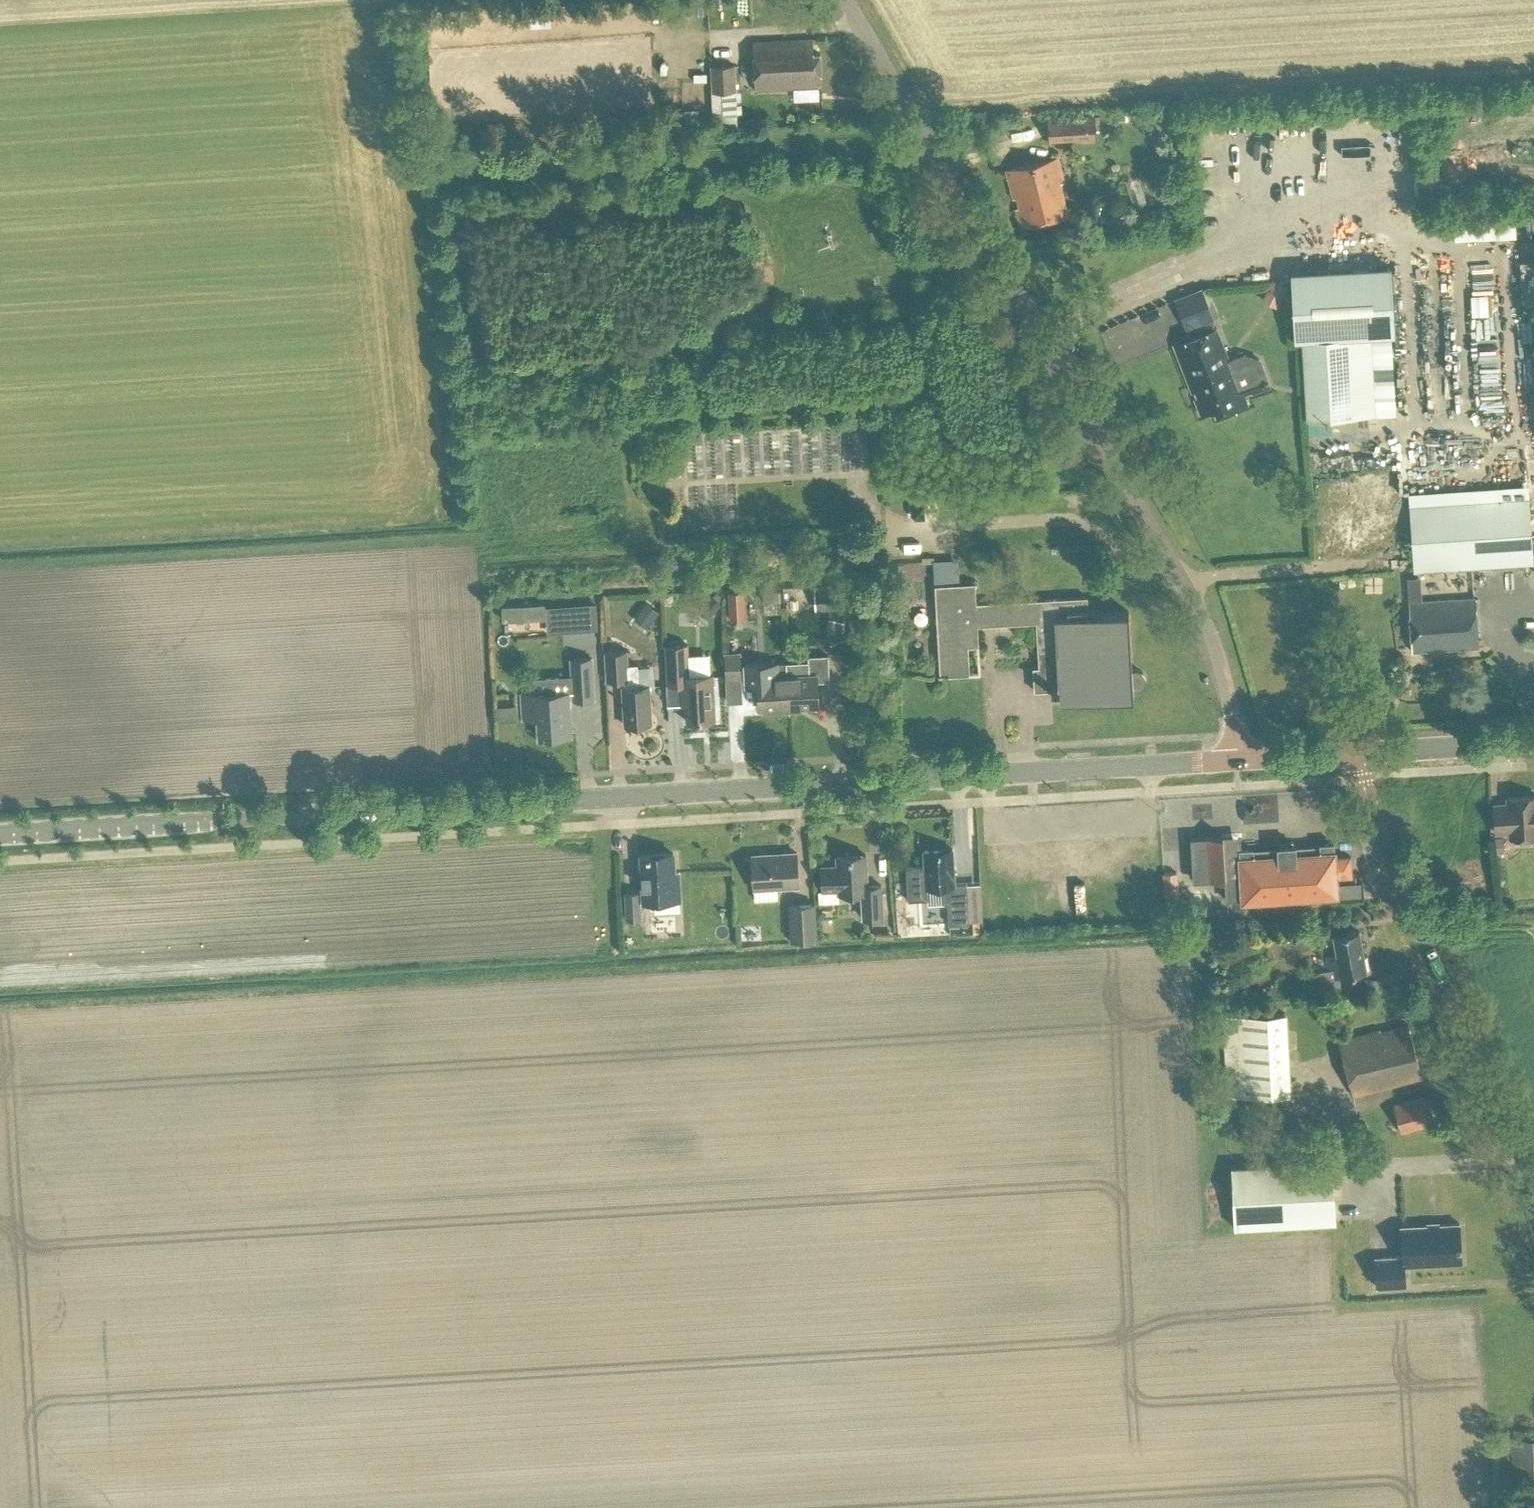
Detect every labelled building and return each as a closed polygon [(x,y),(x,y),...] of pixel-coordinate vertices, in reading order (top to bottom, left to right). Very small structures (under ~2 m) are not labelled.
[(820,51),(814,51),(814,37),(754,40),(757,88),(822,85),(820,51)] [(737,90),(735,63),(711,65),(712,91),(713,113),(713,115),(719,114),(737,114),(736,90),(737,90)] [(1095,113),(1049,115),(1050,140),(1096,138),(1095,113)] [(1010,168),(1021,223),(1069,213),(1058,158),(1010,168)] [(1512,214),(1451,217),(1452,238),(1514,235),(1512,214)] [(1391,264),(1291,269),(1294,337),(1303,336),(1364,333),(1394,331),(1391,264)] [(1187,328),(1213,318),(1201,287),(1175,297),(1187,328)] [(1244,394),(1253,390),(1254,392),(1270,386),(1265,373),(1266,373),(1260,357),(1244,352),(1228,358),(1216,327),(1174,344),(1201,413),(1216,407),(1218,413),(1247,402),(1244,394)] [(1369,413),(1364,333),(1303,336),(1308,417),(1369,413)] [(1533,563),(1528,497),(1410,505),(1414,571),(1533,563)] [(930,558),(931,579),(956,578),(956,558),(930,558)] [(998,622),(997,600),(977,601),(976,581),(954,582),(936,583),(940,674),(970,672),(969,645),(979,644),(978,623),(998,622)] [(837,586),(816,586),(816,608),(837,608),(837,586)] [(729,603),(745,602),(744,590),(728,591),(729,603)] [(708,617),(722,603),(711,593),(697,608),(708,617)] [(1088,595),(997,600),(998,622),(1037,620),(1039,666),(1033,666),(1034,690),(1058,689),(1059,700),(1133,696),(1132,688),(1135,688),(1138,688),(1141,686),(1143,684),(1145,682),(1145,679),(1145,676),(1144,673),(1142,671),(1140,669),(1137,668),(1134,667),(1132,668),(1129,610),(1095,612),(1095,606),(1088,606),(1088,595)] [(1410,602),(1413,650),(1477,646),(1474,598),(1410,602)] [(498,617),(542,616),(542,601),(498,602),(498,617)] [(651,623),(660,611),(647,601),(638,613),(651,623)] [(562,631),(598,629),(596,602),(561,605),(562,631)] [(686,703),(687,719),(715,718),(713,672),(689,673),(688,644),(667,645),(668,683),(680,683),(681,703),(686,703)] [(627,664),(627,649),(606,650),(607,677),(625,677),(625,687),(622,687),(623,723),(650,722),(649,684),(637,684),(636,664),(627,664)] [(726,650),(727,678),(743,677),(742,649),(726,650)] [(809,660),(786,661),(788,706),(819,704),(817,678),(830,677),(829,654),(809,655),(809,660)] [(569,691),(531,694),(532,709),(539,709),(541,737),(545,737),(545,739),(555,739),(555,736),(571,735),(569,700),(594,698),(592,657),(571,658),(573,691),(569,691)] [(788,706),(786,661),(776,661),(776,673),(761,674),(760,662),(745,662),(746,684),(758,683),(759,707),(788,706)] [(497,719),(515,718),(514,704),(497,705),(497,719)] [(1509,795),(1509,803),(1494,803),(1496,830),(1511,829),(1511,836),(1533,834),(1533,794),(1509,795)] [(1277,843),(1277,846),(1252,847),(1252,845),(1235,846),(1234,836),(1223,837),(1222,832),(1189,833),(1191,877),(1223,876),(1224,896),(1242,895),(1242,896),(1335,892),(1334,875),(1350,875),(1350,855),(1333,855),(1333,841),(1320,842),(1320,844),(1295,845),(1295,842),(1277,843)] [(1496,851),(1504,851),(1503,836),(1495,837),(1496,851)] [(955,889),(954,884),(954,883),(954,873),(953,866),(952,847),(923,849),(924,865),(906,866),(907,899),(927,898),(927,903),(944,902),(947,902),(948,922),(968,921),(966,888),(955,889)] [(679,869),(675,869),(674,851),(641,852),(643,890),(627,891),(628,916),(640,916),(639,900),(680,898),(679,869)] [(799,884),(797,852),(751,854),(753,887),(755,887),(756,899),(778,898),(777,886),(799,884)] [(867,884),(866,853),(837,854),(837,863),(822,864),(822,888),(838,887),(838,891),(863,891),(863,916),(882,915),(881,883),(867,884)] [(1164,872),(1166,896),(1178,895),(1177,871),(1164,872)] [(817,936),(815,901),(788,902),(790,938),(817,936)] [(1358,930),(1334,934),(1337,952),(1326,954),(1328,968),(1317,969),(1320,992),(1347,990),(1344,973),(1365,970),(1358,930)] [(1290,1093),(1287,1012),(1223,1015),(1227,1096),(1290,1093)] [(1408,1022),(1381,1030),(1380,1027),(1338,1039),(1353,1094),(1422,1075),(1408,1022)] [(1428,1094),(1393,1103),(1400,1130),(1435,1121),(1428,1094)] [(1236,1167),(1239,1228),(1338,1223),(1335,1162),(1236,1167)] [(1404,1264),(1461,1261),(1459,1222),(1438,1223),(1438,1225),(1429,1226),(1429,1224),(1401,1225),(1402,1255),(1375,1256),(1377,1285),(1405,1284),(1404,1264)] [(1509,1436),(1511,1488),(1533,1487),(1533,1435),(1509,1436)]
